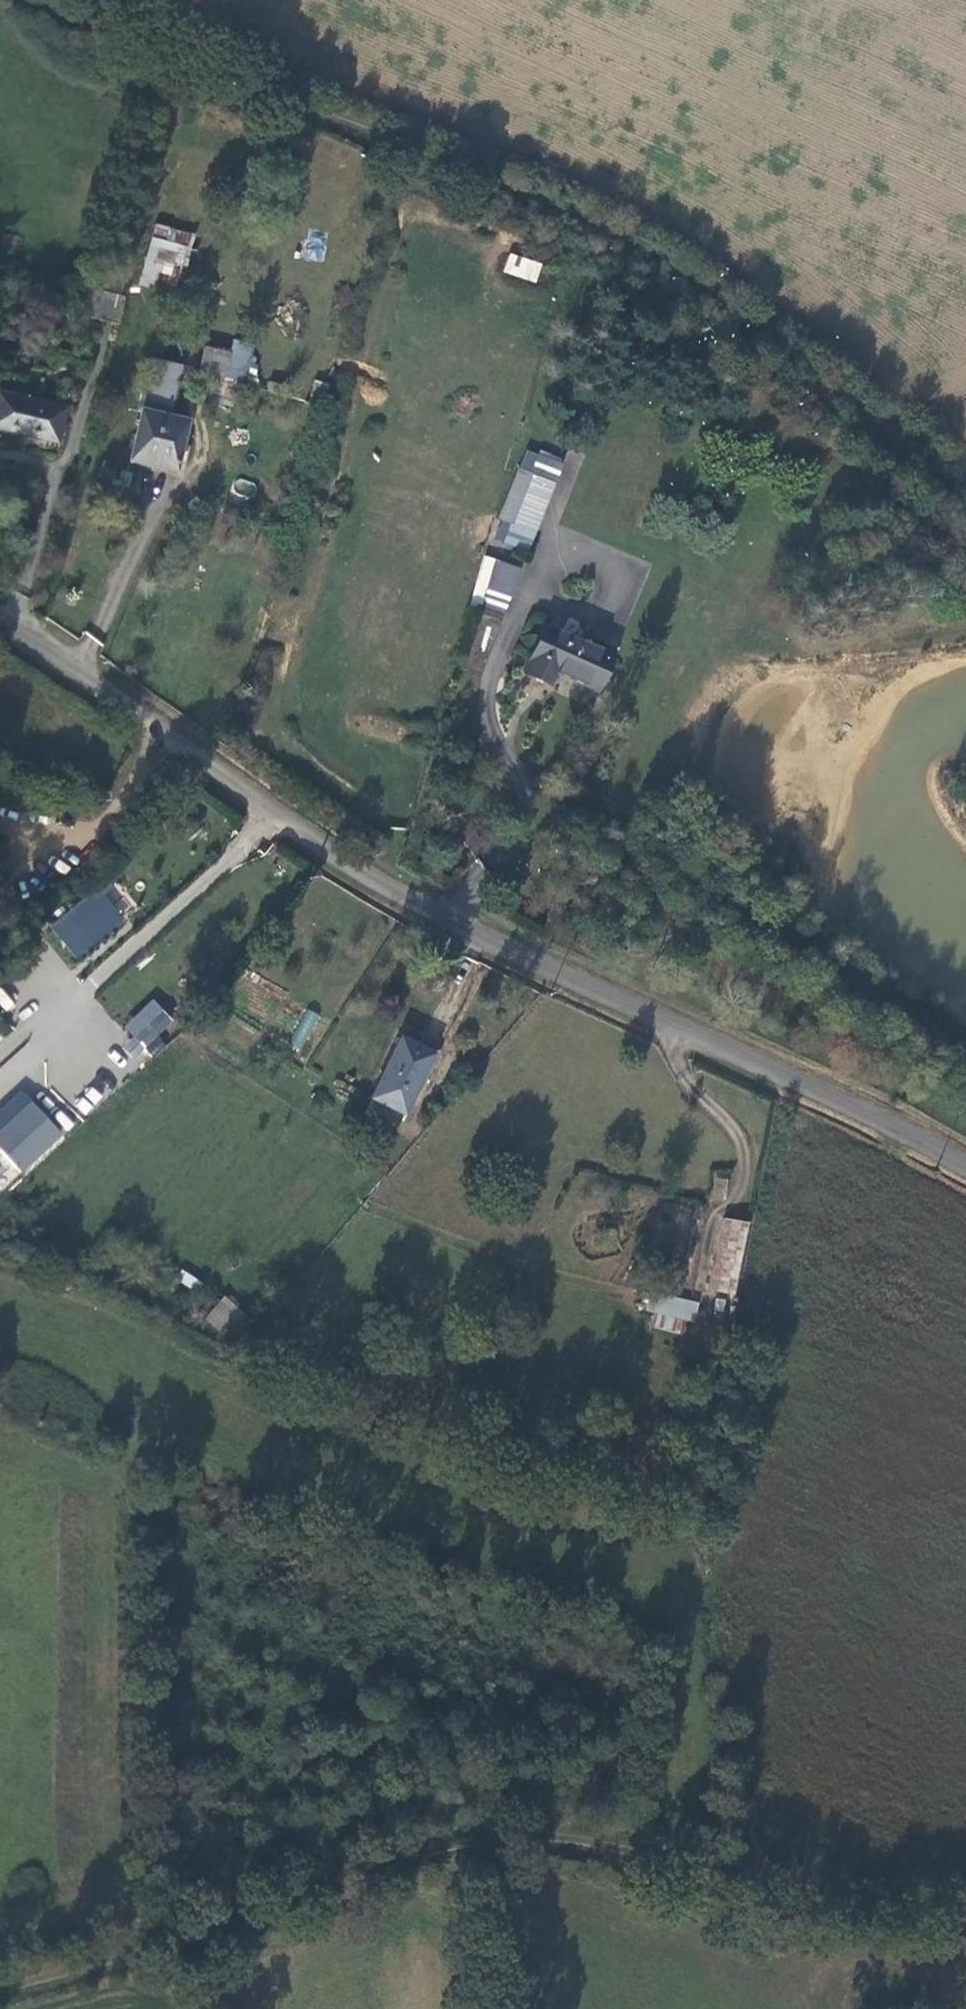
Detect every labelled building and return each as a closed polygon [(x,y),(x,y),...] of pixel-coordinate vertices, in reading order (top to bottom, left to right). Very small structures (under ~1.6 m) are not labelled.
[(150,225),(143,287),(184,292),(191,230),(150,225)] [(510,252),(504,271),(535,282),(542,263),(510,252)] [(82,323),(111,331),(120,298),(91,290),(82,323)] [(233,357),(227,379),(245,385),(255,347),(234,341),(230,354),(230,356),(233,357)] [(204,348),(198,370),(227,379),(233,357),(230,356),(230,354),(204,348)] [(144,388),(138,410),(169,419),(183,367),(161,361),(153,391),(144,388)] [(0,387),(0,424),(49,437),(54,419),(58,420),(62,403),(0,387)] [(169,419),(138,410),(124,463),(167,475),(181,422),(169,419)] [(528,452),(491,538),(516,549),(553,462),(528,452)] [(485,550),(467,608),(491,618),(513,561),(485,550)] [(605,654),(533,622),(512,672),(529,679),(535,665),(590,689),(605,654)] [(74,959),(124,922),(99,888),(49,925),(74,959)] [(146,1047),(174,1020),(153,998),(125,1025),(146,1047)] [(416,1038),(398,1030),(370,1089),(372,1089),(402,1104),(427,1052),(413,1045),(416,1038)] [(0,1101),(0,1107),(35,1074),(32,1071),(0,1101)] [(35,1074),(0,1107),(0,1143),(19,1163),(72,1113),(35,1074)] [(402,1104),(372,1089),(362,1107),(393,1121),(402,1104)] [(710,1282),(733,1286),(748,1216),(723,1211),(710,1282)] [(223,1289),(206,1309),(227,1326),(244,1306),(223,1289)] [(658,1295),(654,1328),(676,1330),(677,1319),(696,1321),(698,1299),(658,1295)]
